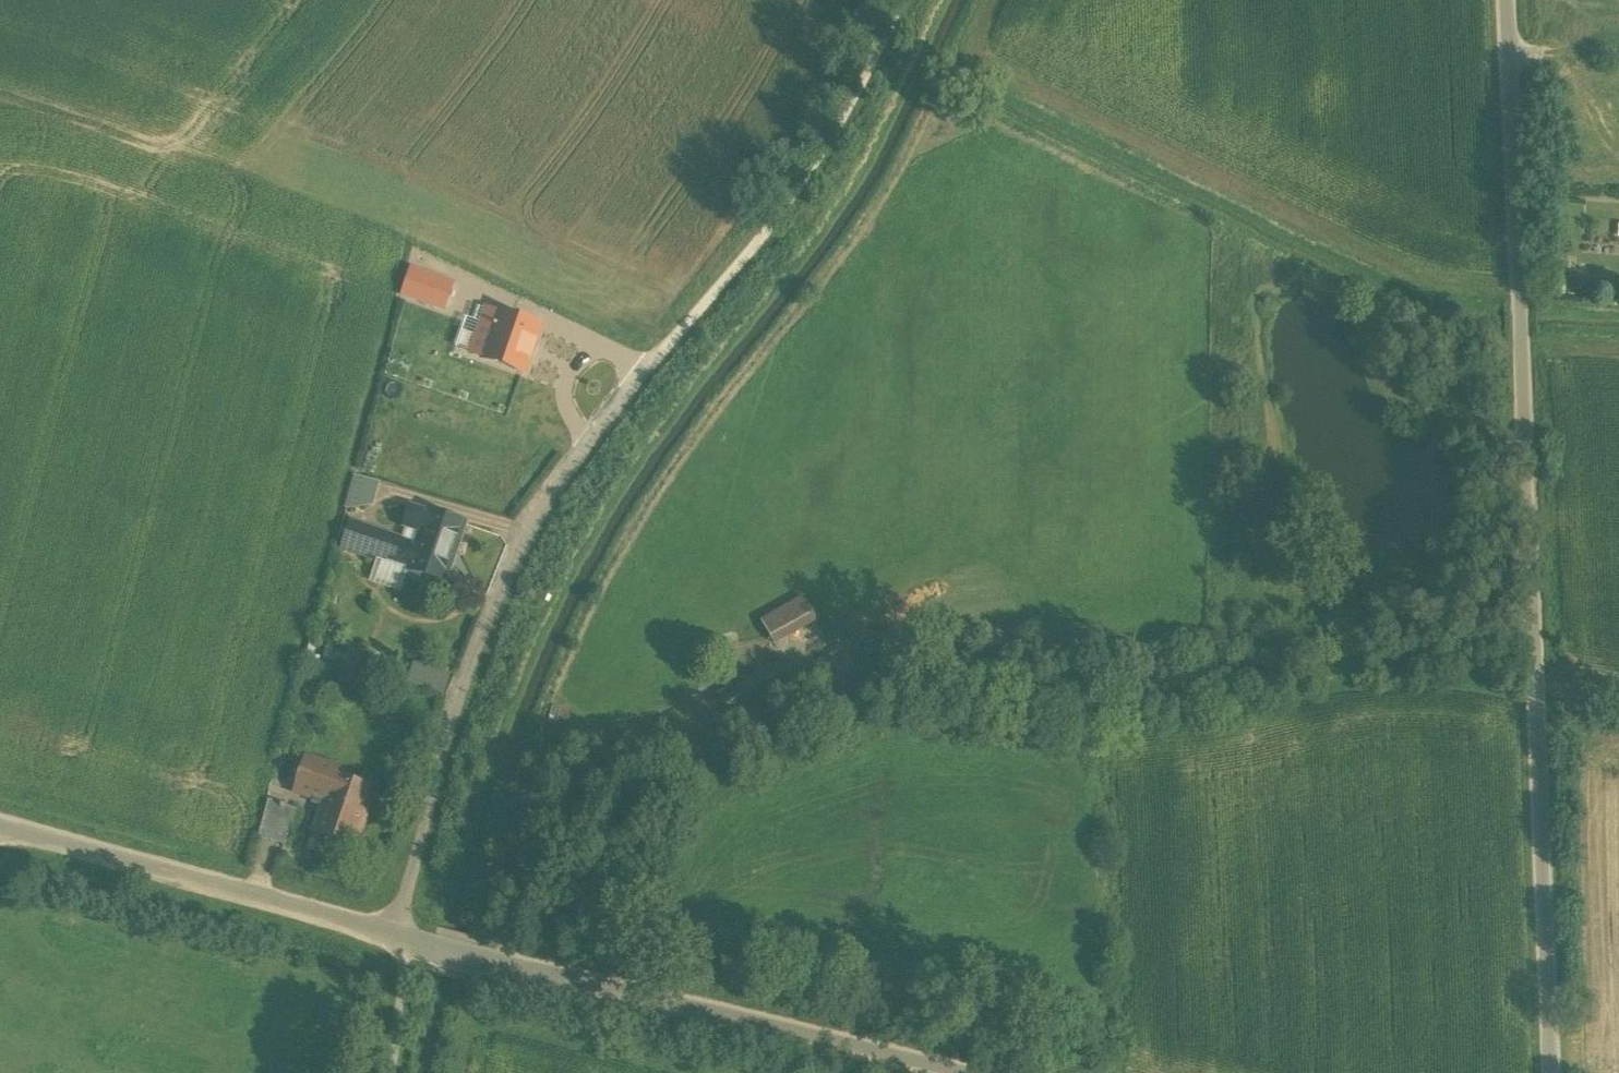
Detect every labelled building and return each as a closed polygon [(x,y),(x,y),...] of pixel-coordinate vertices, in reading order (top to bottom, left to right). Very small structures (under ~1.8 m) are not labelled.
[(426,276),(418,299),(443,308),(451,284),(426,276)] [(499,314),(484,358),(523,372),(539,328),(499,314)] [(347,503),(375,511),(383,481),(355,474),(347,503)] [(337,545),(445,580),(464,523),(413,507),(408,524),(423,529),(417,546),(344,522),(337,545)] [(803,596),(763,618),(775,640),(815,618),(803,596)] [(415,662),(408,684),(447,696),(454,675),(415,662)] [(337,770),(307,760),(297,791),(325,800),(308,849),(323,854),(329,836),(356,845),(375,790),(335,777),(337,770)] [(295,809),(268,801),(258,837),(284,845),(295,809)]
